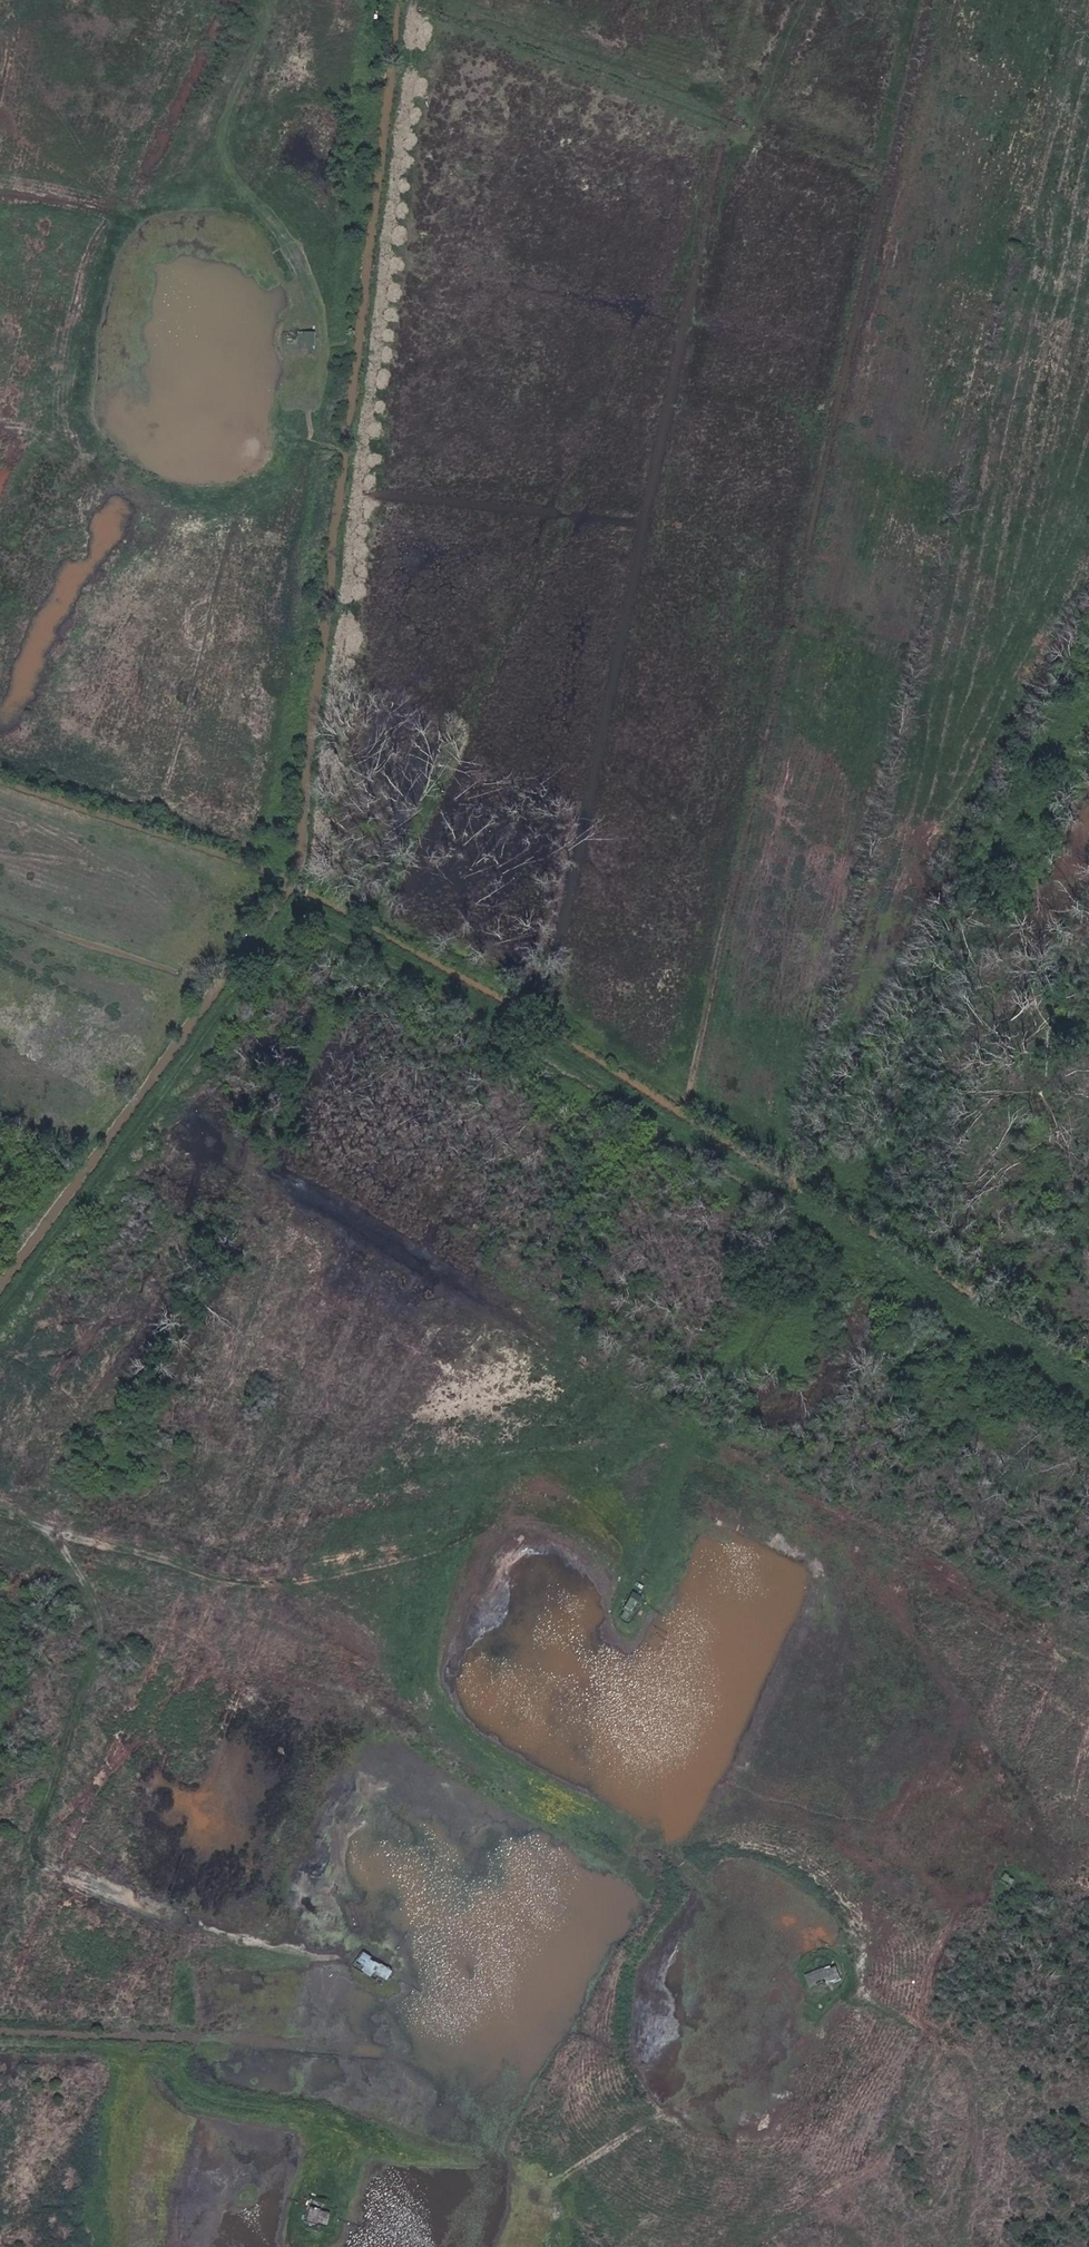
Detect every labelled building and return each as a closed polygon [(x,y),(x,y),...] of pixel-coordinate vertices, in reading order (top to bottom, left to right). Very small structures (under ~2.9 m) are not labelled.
[(317,330),(300,330),(300,348),(317,348),(317,330)] [(1011,1868),(1002,1880),(1012,1887),(1020,1875),(1011,1868)] [(358,1962),(388,1979),(394,1968),(364,1951),(358,1962)] [(829,1982),(843,1978),(837,1962),(806,1972),(810,1984),(827,1978),(829,1982)] [(312,2205),(308,2217),(329,2223),(332,2211),(312,2205)]
